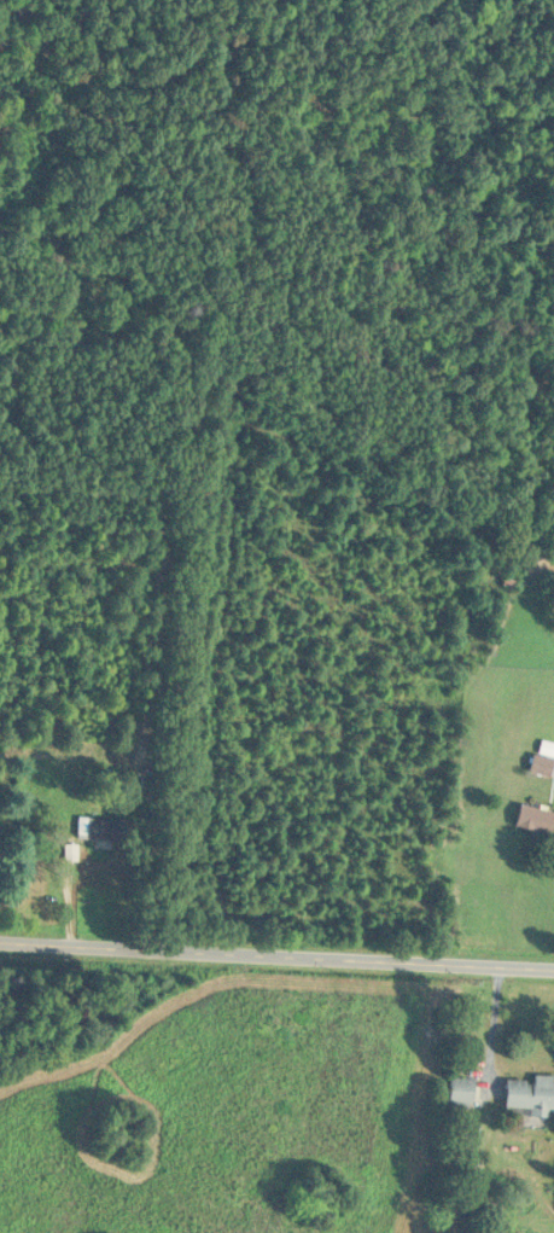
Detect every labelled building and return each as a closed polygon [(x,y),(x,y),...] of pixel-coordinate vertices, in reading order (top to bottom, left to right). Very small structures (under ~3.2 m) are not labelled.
[(553,764),(553,759),(535,754),(529,772),(550,778),(553,764)] [(520,805),(515,828),(550,836),(553,821),(553,813),(520,805)] [(63,839),(126,840),(126,821),(63,819),(63,839)] [(553,1110),(553,1077),(533,1076),(533,1081),(506,1080),(506,1107),(531,1108),(531,1117),(549,1118),(549,1110),(553,1110)] [(474,1078),(450,1078),(450,1108),(474,1108),(474,1078)]
